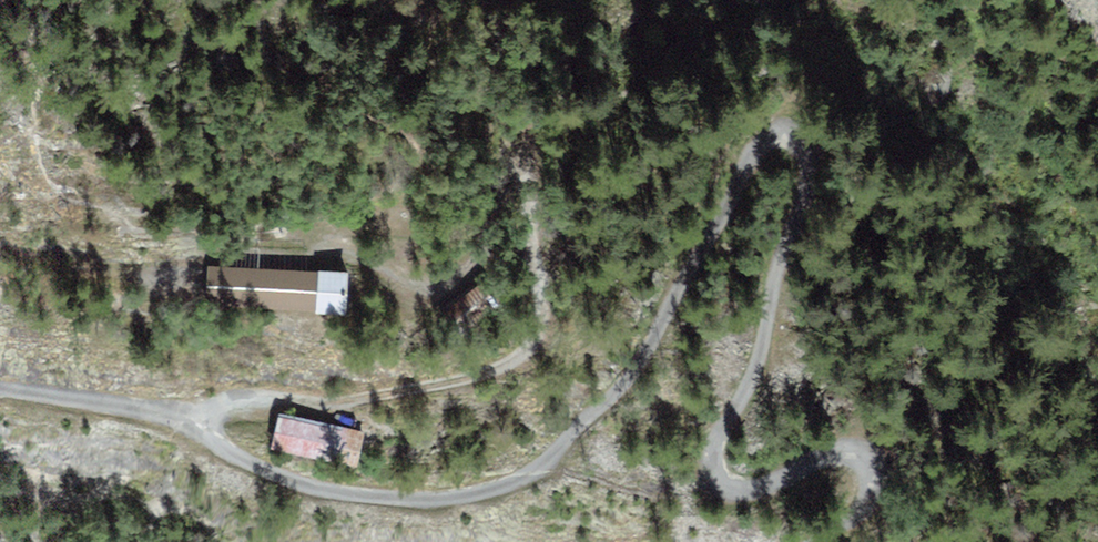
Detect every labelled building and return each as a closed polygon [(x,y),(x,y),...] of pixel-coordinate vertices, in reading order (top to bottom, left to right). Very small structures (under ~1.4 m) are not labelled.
[(346,275),(210,265),(208,300),(344,309),(346,275)] [(495,300),(481,283),(439,316),(453,333),(495,300)] [(360,429),(280,412),(273,444),(353,461),(360,429)]
